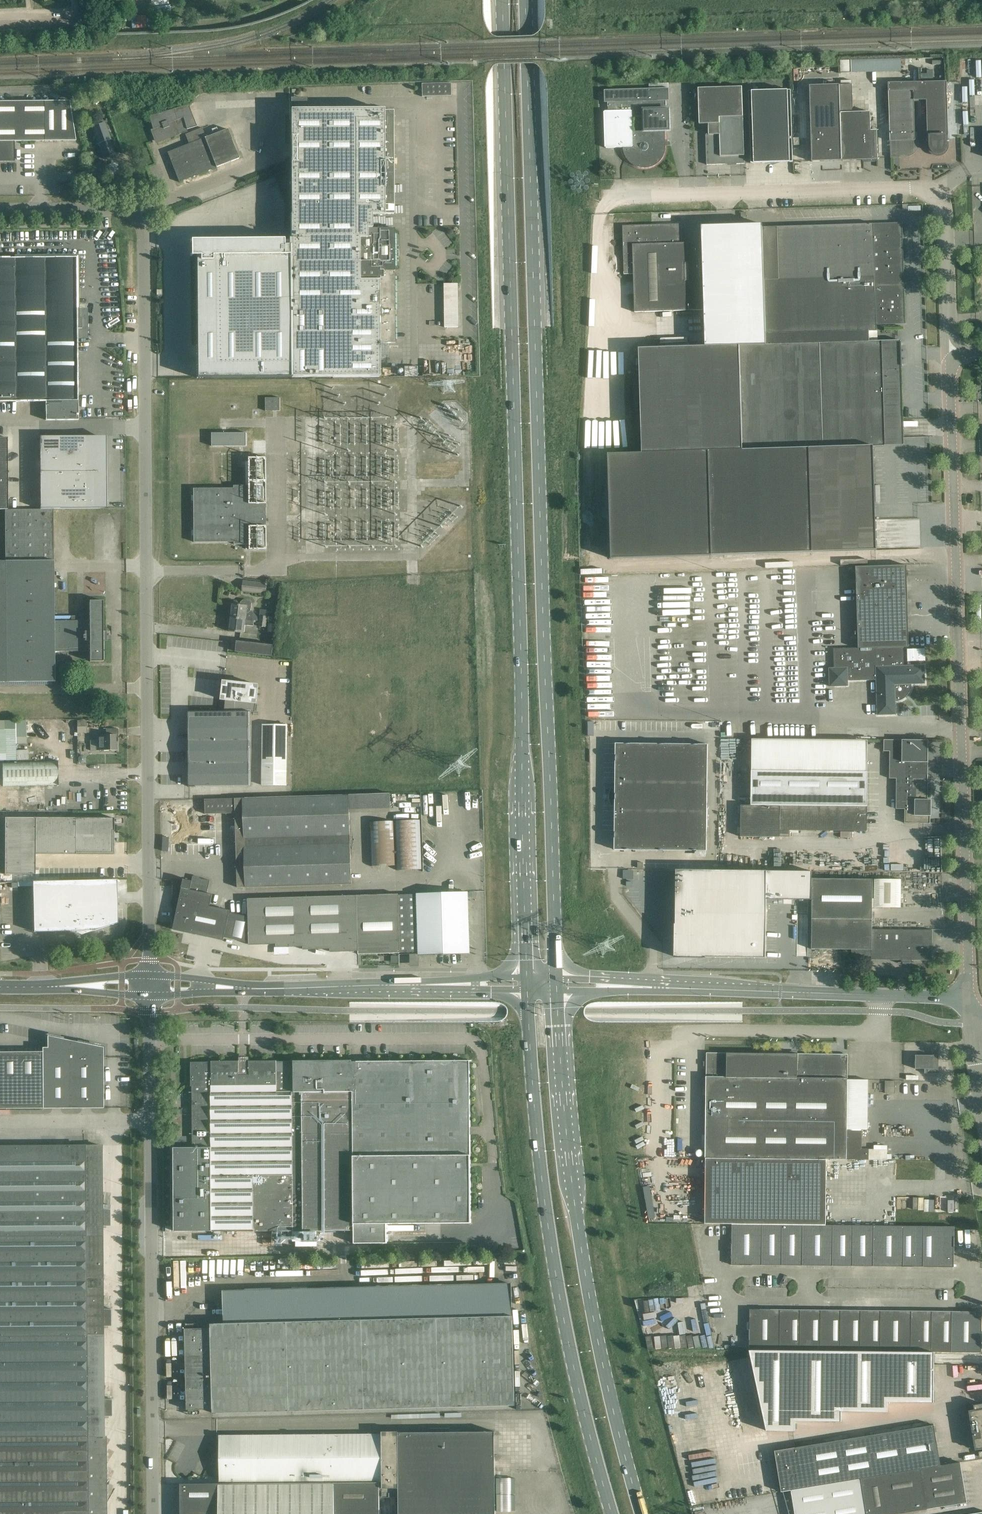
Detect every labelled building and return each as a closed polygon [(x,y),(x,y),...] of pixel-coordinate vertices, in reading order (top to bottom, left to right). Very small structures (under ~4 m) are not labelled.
[(884,61),(865,58),(863,68),(882,71),(884,61)] [(851,61),(841,61),(841,63),(841,73),(851,73),(851,62),(851,61)] [(949,141),(947,82),(897,83),(888,83),(888,100),(889,111),(889,112),(889,119),(890,158),(891,158),(891,155),(899,155),(899,157),(900,157),(906,157),(907,156),(909,156),(910,155),(911,155),(912,154),(913,153),(914,152),(915,151),(916,150),(916,149),(917,148),(918,147),(918,146),(918,144),(918,143),(918,142),(918,140),(919,140),(915,140),(913,92),(926,92),(927,142),(928,142),(928,147),(928,148),(928,149),(929,149),(929,151),(930,152),(931,153),(932,154),(934,155),(935,155),(937,156),(939,156),(939,155),(940,155),(942,155),(942,154),(944,153),(945,151),(946,151),(946,150),(947,149),(947,148),(947,147),(947,142),(949,141)] [(452,95),(451,83),(421,84),(422,96),(452,95)] [(841,85),(839,85),(840,113),(842,161),(843,161),(871,160),(878,160),(877,131),(870,131),(870,112),(852,112),(851,84),(841,85)] [(839,85),(809,86),(812,162),(842,161),(840,113),(839,85)] [(744,164),(742,87),(723,88),(698,88),(699,124),(708,124),(708,135),(705,135),(706,165),(744,164)] [(604,102),(607,102),(608,111),(605,111),(606,148),(623,148),(623,149),(623,150),(623,151),(624,152),(624,154),(625,156),(625,157),(626,158),(626,159),(627,159),(628,160),(629,162),(630,163),(631,164),(632,165),(633,165),(634,166),(635,166),(637,167),(638,168),(640,168),(641,168),(643,168),(644,168),(647,168),(649,168),(650,168),(653,167),(654,166),(656,165),(658,164),(660,162),(661,160),(662,159),(663,158),(664,156),(664,155),(665,154),(665,153),(665,152),(666,150),(666,149),(666,148),(666,147),(666,146),(665,146),(665,142),(669,142),(669,141),(666,141),(665,131),(670,131),(669,109),(666,109),(666,100),(669,100),(669,88),(604,90),(604,102)] [(793,162),(790,90),(748,92),(751,163),(793,162)] [(69,101),(44,102),(0,102),(0,162),(14,162),(14,142),(75,141),(69,101)] [(173,109),(158,114),(149,116),(150,123),(156,141),(181,134),(180,131),(186,129),(186,130),(196,127),(190,104),(173,109)] [(190,240),(190,243),(190,254),(190,256),(192,256),(195,256),(196,345),(196,378),(204,378),(291,378),(332,377),(379,377),(379,357),(379,343),(395,343),(394,274),(392,274),(392,271),(394,271),(394,229),(369,229),(369,214),(393,214),(393,111),(320,111),(291,111),(291,121),(291,158),(291,214),(289,214),(289,223),(290,223),(290,231),(290,239),(288,239),(288,241),(283,241),(283,239),(275,239),(275,241),(200,241),(200,240),(199,240),(199,241),(192,242),(192,240),(190,240)] [(104,123),(91,127),(98,145),(99,144),(104,159),(115,155),(109,141),(110,140),(104,123)] [(188,144),(167,152),(172,164),(178,182),(239,159),(228,131),(227,129),(206,137),(203,131),(202,127),(185,134),(186,138),(188,144)] [(105,161),(93,165),(99,181),(110,177),(105,161)] [(711,226),(701,226),(705,336),(705,346),(766,345),(869,341),(869,331),(876,331),(876,325),(895,324),(905,324),(904,302),(903,265),(903,251),(902,223),(777,227),(762,227),(762,224),(752,224),(751,224),(712,226),(711,226)] [(681,224),(622,226),(623,236),(624,274),(633,274),(634,312),(702,310),(701,262),(700,242),(681,243),(681,224)] [(75,257),(16,258),(18,402),(47,402),(48,420),(68,420),(78,420),(76,339),(87,338),(87,309),(76,308),(75,257)] [(459,282),(445,282),(446,327),(460,327),(459,282)] [(608,454),(611,559),(876,551),(873,446),(903,445),(900,340),(869,341),(766,345),(705,346),(639,349),(642,453),(608,454)] [(280,411),(280,398),(265,398),(266,411),(280,411)] [(247,446),(246,433),(212,434),(212,446),(247,446)] [(99,436),(39,437),(40,510),(53,509),(100,509),(100,507),(99,507),(98,438),(100,438),(99,436)] [(267,550),(266,458),(249,458),(249,486),(234,486),(234,488),(194,489),(194,542),(234,542),(234,545),(250,544),(250,550),(267,550)] [(8,510),(5,510),(5,561),(0,561),(0,682),(54,682),(54,651),(89,651),(89,662),(103,661),(103,601),(93,601),(89,601),(89,621),(54,621),(53,509),(40,510),(8,510)] [(909,647),(906,565),(855,567),(858,648),(833,649),(834,668),(829,668),(830,686),(848,686),(847,681),(876,680),(877,715),(895,715),(895,701),(896,701),(898,701),(899,701),(901,700),(902,700),(903,699),(904,698),(906,697),(907,696),(908,695),(908,694),(909,692),(910,691),(910,690),(911,688),(911,687),(911,686),(911,684),(924,684),(924,666),(903,666),(903,647),(909,647)] [(259,582),(243,580),(242,592),(266,594),(267,583),(259,582)] [(240,605),(232,604),(231,618),(253,620),(253,615),(246,615),(246,613),(248,613),(251,611),(251,603),(250,601),(244,600),(241,602),(240,605)] [(253,620),(231,618),(229,632),(244,633),(245,625),(253,626),(254,620),(253,620)] [(274,645),(240,641),(239,653),(273,656),(274,645)] [(250,711),(255,711),(256,703),(257,703),(259,685),(224,681),(222,700),(226,700),(224,712),(189,713),(191,788),(252,786),(250,711)] [(26,721),(0,721),(0,761),(16,761),(16,744),(26,744),(26,721)] [(86,733),(86,721),(77,721),(77,733),(86,733)] [(288,725),(262,725),(261,785),(287,786),(288,725)] [(118,729),(106,729),(106,735),(97,735),(97,740),(90,740),(90,751),(97,751),(115,750),(115,742),(118,742),(118,729)] [(927,801),(928,740),(892,740),(892,751),(890,751),(889,779),(896,779),(896,793),(898,793),(898,797),(896,797),(896,809),(905,809),(905,823),(930,823),(930,801),(927,801)] [(615,743),(614,850),(706,851),(708,744),(615,743)] [(3,786),(21,786),(59,785),(58,761),(2,763),(3,786)] [(867,772),(752,771),(751,805),(741,805),(741,837),(779,837),(790,837),(790,830),(867,831),(867,772)] [(215,799),(205,799),(205,814),(235,813),(237,888),(247,887),(351,885),(349,795),(215,799)] [(75,854),(75,853),(75,818),(5,818),(4,874),(35,874),(35,854),(75,854)] [(75,818),(75,853),(112,853),(112,831),(114,831),(114,818),(75,818)] [(422,869),(420,820),(395,821),(396,843),(397,870),(422,869)] [(395,866),(394,821),(370,822),(371,867),(395,866)] [(812,900),(812,878),(812,871),(676,870),(675,927),(675,957),(703,957),(766,958),(766,900),(812,900)] [(330,952),(358,951),(356,896),(248,899),(248,917),(229,913),(230,911),(210,907),(212,895),(207,894),(210,880),(196,878),(195,882),(183,880),(173,879),(173,930),(223,940),(224,937),(249,943),(249,945),(276,944),(276,947),(303,947),(303,950),(330,949),(330,952)] [(872,879),(812,878),(812,900),(811,949),(851,949),(851,956),(862,956),(862,950),(871,950),(871,959),(931,960),(932,930),(872,929),(872,907),(900,908),(901,879),(874,879),(874,899),(872,899),(872,879)] [(117,923),(116,880),(33,882),(34,932),(94,930),(117,923)] [(417,894),(419,954),(419,955),(469,953),(467,892),(417,894)] [(417,894),(398,895),(399,953),(399,955),(419,954),(417,894)] [(399,953),(398,895),(356,896),(358,951),(358,954),(399,953)] [(42,1052),(43,1109),(103,1108),(103,1092),(102,1092),(102,1073),(103,1073),(103,1057),(102,1057),(102,1048),(78,1043),(78,1041),(62,1038),(61,1039),(48,1036),(48,1047),(42,1048),(42,1052)] [(43,1109),(42,1052),(0,1052),(0,1109),(43,1109)] [(706,1053),(705,1163),(826,1165),(826,1159),(888,1159),(888,1149),(862,1149),(862,1130),(867,1130),(868,1080),(847,1079),(848,1054),(706,1053)] [(939,1054),(933,1054),(933,1055),(915,1055),(915,1069),(924,1069),(924,1073),(938,1074),(939,1054)] [(193,1147),(174,1148),(174,1231),(212,1231),(213,1231),(354,1231),(354,1243),(387,1243),(387,1223),(471,1223),(470,1060),(293,1061),(277,1062),(277,1061),(211,1061),(211,1062),(191,1062),(191,1086),(192,1086),(193,1147)] [(104,1416),(111,1416),(111,1399),(104,1399),(103,1326),(111,1326),(111,1309),(103,1309),(102,1226),(110,1226),(110,1209),(101,1209),(101,1146),(0,1147),(0,1513),(101,1513),(105,1507),(97,1503),(104,1490),(97,1486),(104,1473),(97,1469),(104,1456),(97,1452),(104,1439),(104,1434),(104,1416)] [(826,1165),(705,1163),(705,1224),(732,1224),(762,1224),(802,1224),(826,1225),(826,1165)] [(732,1224),(731,1265),(953,1267),(954,1226),(732,1224)] [(750,1309),(749,1350),(935,1352),(981,1352),(981,1312),(750,1309)] [(211,1328),(185,1329),(185,1331),(186,1372),(187,1410),(213,1409),(213,1413),(223,1412),(514,1406),(513,1365),(513,1324),(512,1316),(223,1323),(211,1324),(211,1328)] [(934,1352),(749,1350),(766,1431),(795,1431),(795,1421),(823,1421),(841,1422),(841,1412),(880,1412),(887,1412),(887,1402),(927,1403),(933,1403),(933,1398),(934,1352)] [(973,1405),(974,1409),(968,1410),(975,1450),(981,1449),(981,1403),(973,1405)] [(791,1489),(940,1465),(934,1425),(774,1451),(781,1491),(791,1490),(791,1489)] [(494,1432),(398,1433),(398,1432),(381,1432),(381,1434),(219,1436),(219,1483),(379,1482),(382,1482),(382,1489),(398,1488),(398,1513),(495,1513),(494,1432)] [(791,1490),(795,1513),(894,1513),(967,1502),(960,1462),(940,1465),(791,1489),(791,1490)] [(379,1482),(219,1483),(219,1484),(220,1513),(380,1513),(379,1482)] [(180,1513),(220,1513),(219,1484),(179,1485),(180,1485),(180,1513)]
